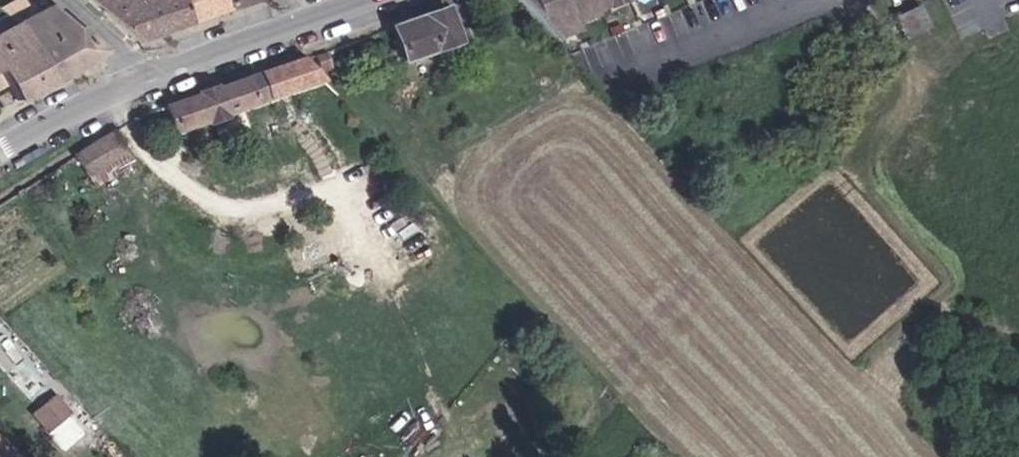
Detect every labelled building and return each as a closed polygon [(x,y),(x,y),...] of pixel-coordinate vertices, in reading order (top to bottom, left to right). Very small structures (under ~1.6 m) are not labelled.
[(104,15),(136,4),(135,0),(88,0),(104,15)] [(179,0),(135,0),(136,4),(104,15),(133,40),(186,21),(179,0)] [(223,0),(179,0),(186,21),(226,8),(223,0)] [(526,3),(518,6),(526,15),(560,0),(525,0),(526,3)] [(526,15),(541,33),(572,20),(570,17),(611,0),(560,0),(526,15)] [(13,27),(46,83),(100,51),(50,6),(13,27)] [(457,41),(445,7),(390,27),(402,61),(457,41)] [(13,27),(2,16),(0,17),(0,34),(13,27)] [(541,33),(548,41),(575,29),(572,20),(541,33)] [(16,100),(30,93),(46,83),(13,27),(0,34),(0,74),(6,83),(16,100)] [(322,51),(314,54),(317,63),(326,61),(322,51)] [(177,131),(322,81),(302,58),(167,106),(177,131)] [(9,100),(4,90),(0,93),(0,105),(9,100)] [(111,133),(74,156),(87,175),(122,152),(111,133)] [(17,209),(30,200),(24,189),(10,197),(17,209)] [(39,435),(61,415),(48,400),(25,420),(39,435)]
